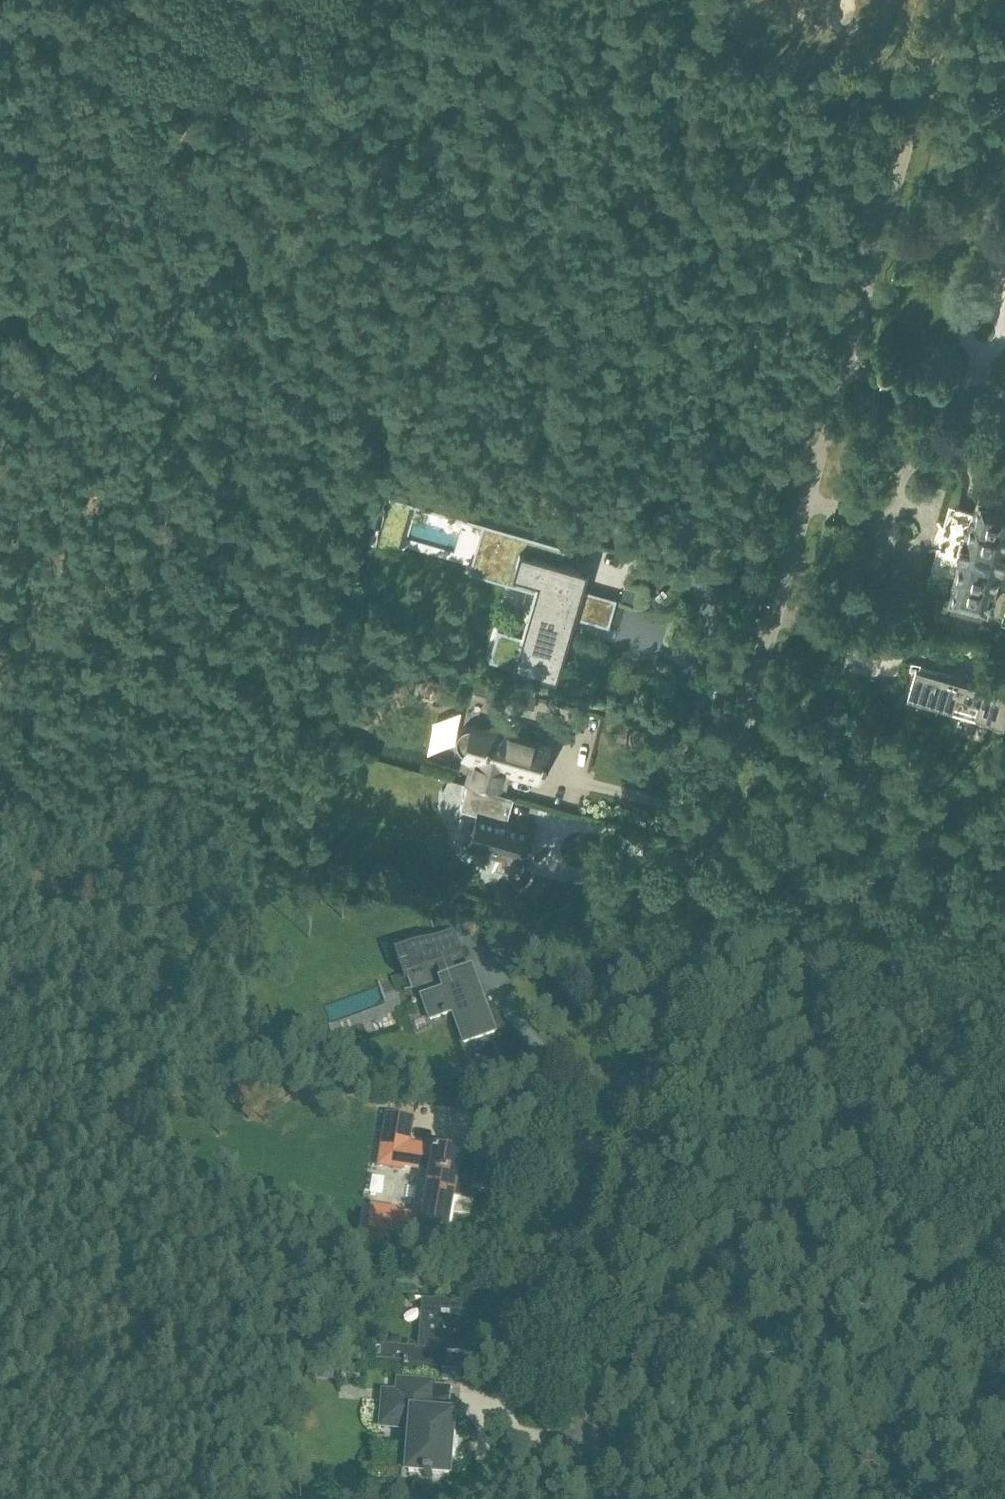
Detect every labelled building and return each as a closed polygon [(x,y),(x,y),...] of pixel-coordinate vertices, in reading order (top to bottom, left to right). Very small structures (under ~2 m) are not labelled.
[(790,4),(829,15),(833,0),(791,0),(790,4)] [(981,494),(981,493),(975,513),(974,513),(958,509),(950,507),(945,523),(931,572),(955,579),(956,580),(951,599),(954,600),(951,610),(982,618),(985,609),(988,610),(994,590),(995,591),(1001,568),(1002,569),(1002,568),(1003,568),(1004,560),(1004,500),(981,494)] [(609,626),(617,599),(575,587),(580,568),(560,562),(565,546),(499,527),(493,549),(496,550),(490,572),(537,586),(522,636),(503,630),(494,659),(556,677),(562,655),(556,653),(568,614),(609,626)] [(718,539),(716,546),(722,548),(724,541),(718,539)] [(621,599),(633,602),(637,588),(626,584),(621,599)] [(908,661),(899,690),(1004,721),(1004,690),(908,661)] [(530,713),(536,694),(510,687),(504,706),(530,713)] [(543,765),(549,746),(492,730),(493,727),(471,724),(470,727),(465,728),(461,730),(458,734),(456,737),(455,742),(456,746),(459,751),(462,753),(461,756),(466,759),(473,762),(467,783),(499,792),(505,769),(537,778),(541,764),(543,765)] [(508,795),(499,792),(467,783),(460,808),(478,813),(469,845),(498,854),(494,867),(520,875),(524,861),(525,861),(531,843),(528,842),(532,828),(501,819),(508,795)] [(454,1012),(464,1039),(494,1028),(471,967),(456,973),(451,962),(463,957),(454,933),(399,954),(408,978),(438,967),(446,990),(423,998),(431,1021),(454,1012)] [(413,1119),(389,1115),(383,1154),(405,1157),(403,1167),(433,1171),(425,1219),(395,1215),(393,1232),(370,1229),(368,1244),(392,1248),(393,1242),(407,1244),(406,1246),(414,1247),(414,1246),(447,1251),(453,1212),(470,1215),(478,1164),(462,1161),(463,1155),(408,1146),(413,1119)] [(398,1291),(424,1293),(425,1271),(400,1269),(398,1291)] [(467,1304),(423,1300),(419,1349),(371,1345),(369,1361),(439,1367),(440,1348),(448,1349),(448,1353),(463,1354),(467,1304)] [(337,1366),(322,1364),(322,1368),(316,1368),(315,1376),(321,1377),(320,1378),(335,1380),(337,1366)] [(458,1412),(461,1382),(417,1379),(417,1380),(398,1379),(397,1391),(383,1390),(379,1429),(409,1432),(406,1476),(453,1480),(459,1412),(458,1412)]
